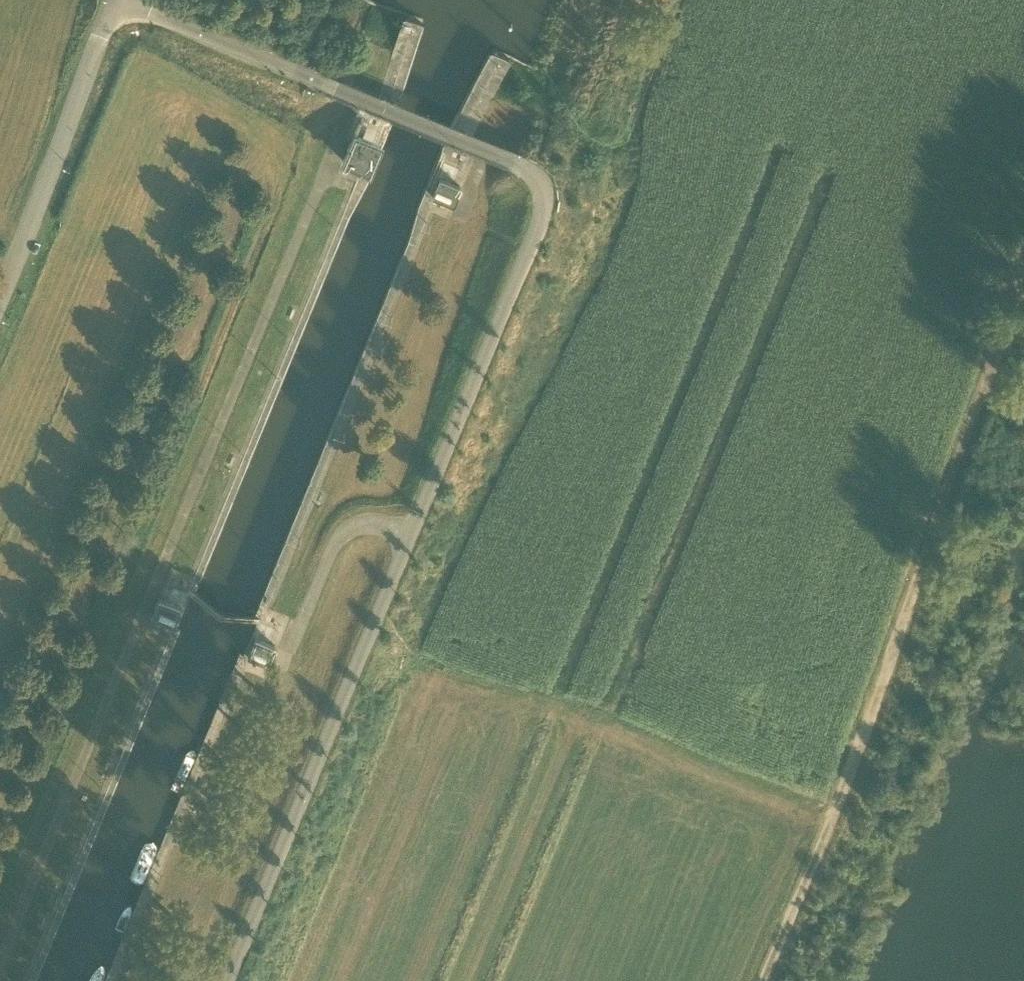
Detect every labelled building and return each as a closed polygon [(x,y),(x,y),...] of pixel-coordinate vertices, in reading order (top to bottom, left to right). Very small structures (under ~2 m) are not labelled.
[(358,125),(351,142),(344,161),(373,173),(388,138),(358,125)] [(455,207),(463,188),(441,179),(433,197),(455,207)] [(159,599),(152,618),(174,627),(182,608),(159,599)] [(271,666),(278,648),(256,639),(248,657),(271,666)]
